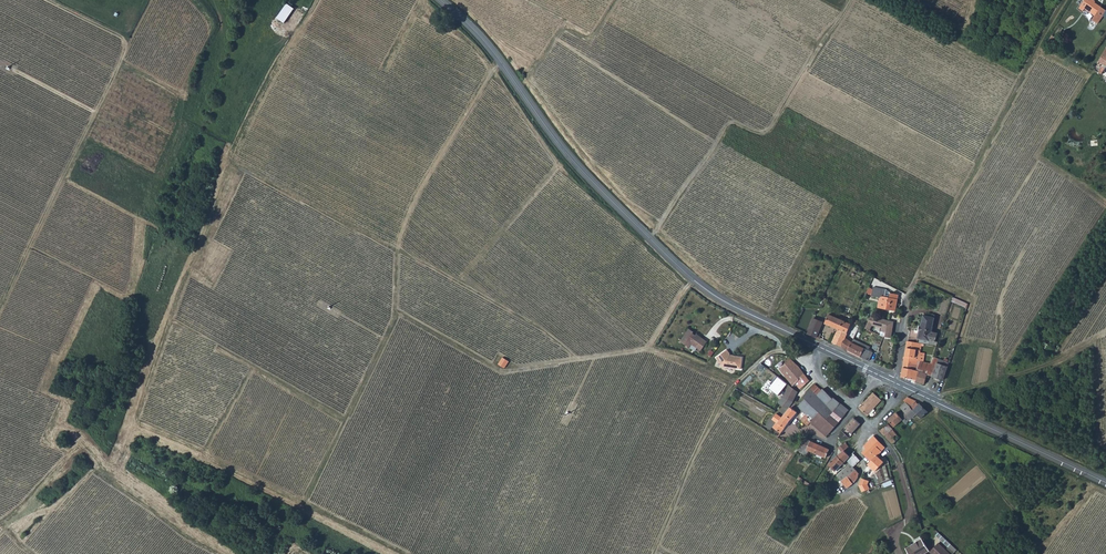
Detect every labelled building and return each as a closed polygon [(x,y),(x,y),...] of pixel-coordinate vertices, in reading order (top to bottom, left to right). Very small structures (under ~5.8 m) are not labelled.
[(1102,6),(1101,8),(1094,3),(1095,1),(1096,0),(1084,0),(1080,7),(1084,10),(1086,8),(1096,14),(1093,19),(1099,22),(1103,16),(1105,18),(1105,9),(1102,6)] [(288,6),(281,18),(286,21),(293,9),(288,6)] [(895,310),(898,295),(891,293),(889,298),(885,297),(886,289),(873,287),(872,296),(880,297),(878,307),(895,310)] [(848,350),(852,342),(845,337),(851,324),(829,314),(824,323),(838,330),(832,342),(842,346),(848,350)] [(871,316),(866,329),(871,331),(873,327),(882,329),(881,332),(886,333),(885,337),(892,339),(894,322),(871,316)] [(930,332),(933,318),(922,316),(920,331),(921,331),(920,339),(929,341),(930,332)] [(823,323),(813,318),(807,333),(807,334),(816,338),(823,323)] [(689,329),(680,342),(690,348),(692,345),(701,351),(708,342),(689,329)] [(852,342),(848,350),(869,361),(873,352),(868,350),(870,347),(853,338),(852,342)] [(906,348),(911,348),(917,349),(917,342),(907,341),(907,342),(906,348)] [(920,350),(917,349),(911,348),(910,357),(905,356),(903,367),(913,369),(917,370),(919,361),(920,353),(920,352),(920,350)] [(730,355),(726,350),(716,358),(723,367),(741,370),(742,357),(730,355)] [(500,364),(507,368),(510,360),(503,357),(500,364)] [(943,380),(948,363),(933,357),(931,363),(930,368),(928,373),(927,375),(943,380)] [(793,386),(795,383),(799,388),(809,380),(800,368),(790,358),(785,363),(785,364),(779,369),(793,386)] [(916,380),(924,384),(927,375),(928,373),(930,368),(931,363),(929,362),(924,361),(919,361),(917,370),(919,371),(916,380)] [(903,367),(901,377),(916,380),(919,371),(917,370),(913,369),(903,367)] [(777,377),(769,387),(779,395),(786,384),(777,377)] [(815,384),(810,389),(817,395),(822,390),(815,384)] [(788,385),(783,397),(792,402),(793,400),(794,398),(797,392),(788,385)] [(804,399),(809,403),(817,395),(810,389),(802,397),(804,399)] [(817,395),(826,405),(832,399),(823,389),(822,390),(817,395)] [(874,393),(873,395),(880,401),(880,402),(881,401),(874,393)] [(801,402),(815,416),(826,405),(817,395),(809,403),(804,399),(801,402)] [(866,416),(873,408),(880,401),(873,395),(859,408),(866,416)] [(788,407),(792,402),(783,397),(782,396),(778,404),(787,408),(788,407)] [(910,407),(917,401),(908,397),(904,400),(906,402),(910,407)] [(832,399),(826,405),(815,416),(832,429),(840,419),(845,414),(834,405),(837,401),(833,398),(832,399)] [(837,401),(834,405),(845,414),(848,410),(837,401)] [(913,409),(913,410),(916,414),(921,418),(928,412),(917,401),(910,407),(913,409)] [(809,422),(811,420),(815,416),(801,402),(796,407),(800,412),(801,411),(805,415),(800,420),(806,425),(809,422)] [(900,408),(904,411),(911,419),(916,414),(913,410),(913,409),(910,407),(906,402),(900,408)] [(789,408),(784,415),(790,419),(796,412),(789,408)] [(895,427),(902,420),(906,424),(911,419),(904,411),(899,415),(896,412),(888,420),(890,422),(895,427)] [(790,419),(784,415),(782,418),(775,414),(771,420),(776,423),(773,428),(776,430),(774,432),(779,435),(790,419)] [(825,437),(832,429),(815,416),(811,420),(809,422),(825,437)] [(855,431),(856,430),(860,424),(853,418),(847,425),(855,431)] [(892,444),(899,438),(888,424),(879,431),(892,444)] [(847,425),(842,432),(849,438),(850,438),(855,431),(847,425)] [(841,440),(849,438),(842,432),(837,437),(841,440)] [(876,447),(880,452),(885,448),(873,436),(863,446),(867,449),(870,452),(876,447)] [(808,451),(824,458),(828,449),(805,438),(798,450),(805,455),(808,451)] [(843,451),(847,446),(844,443),(837,447),(841,452),(843,451)] [(843,451),(849,456),(853,453),(854,452),(848,446),(847,446),(843,451)] [(882,460),(878,454),(880,452),(876,447),(870,452),(874,458),(871,461),(875,466),(881,461),(882,460)] [(874,458),(870,452),(867,449),(863,453),(871,461),(874,458)] [(839,453),(846,460),(849,456),(843,451),(841,452),(839,453)] [(839,453),(837,455),(828,464),(835,471),(846,460),(839,453)] [(849,456),(846,460),(849,463),(850,464),(853,467),(859,460),(853,453),(849,456)] [(856,470),(853,467),(850,464),(837,476),(841,481),(847,476),(856,470)] [(856,470),(847,476),(853,483),(856,479),(858,474),(858,472),(856,470)] [(841,481),(847,489),(853,483),(847,476),(841,481)] [(863,491),(871,488),(867,478),(859,481),(863,491)] [(908,553),(925,553),(937,545),(929,534),(906,551),(908,553)]
